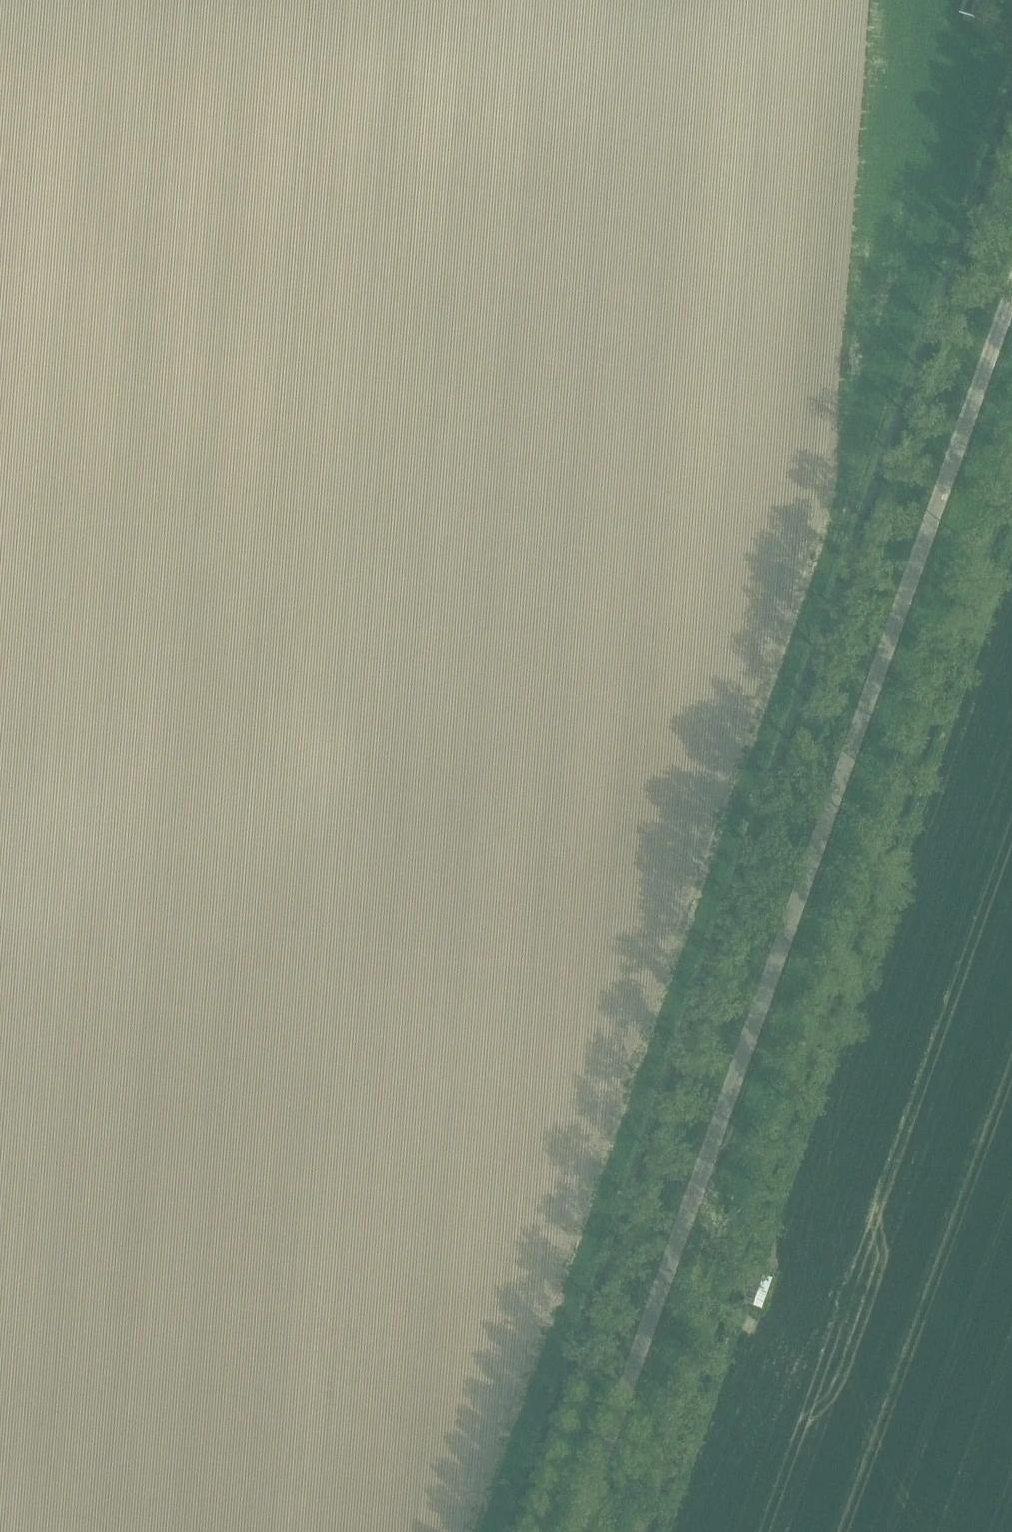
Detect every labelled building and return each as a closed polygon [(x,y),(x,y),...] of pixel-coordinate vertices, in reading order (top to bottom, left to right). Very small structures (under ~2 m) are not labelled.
[(760,1307),(771,1277),(755,1271),(744,1301),(760,1307)]
